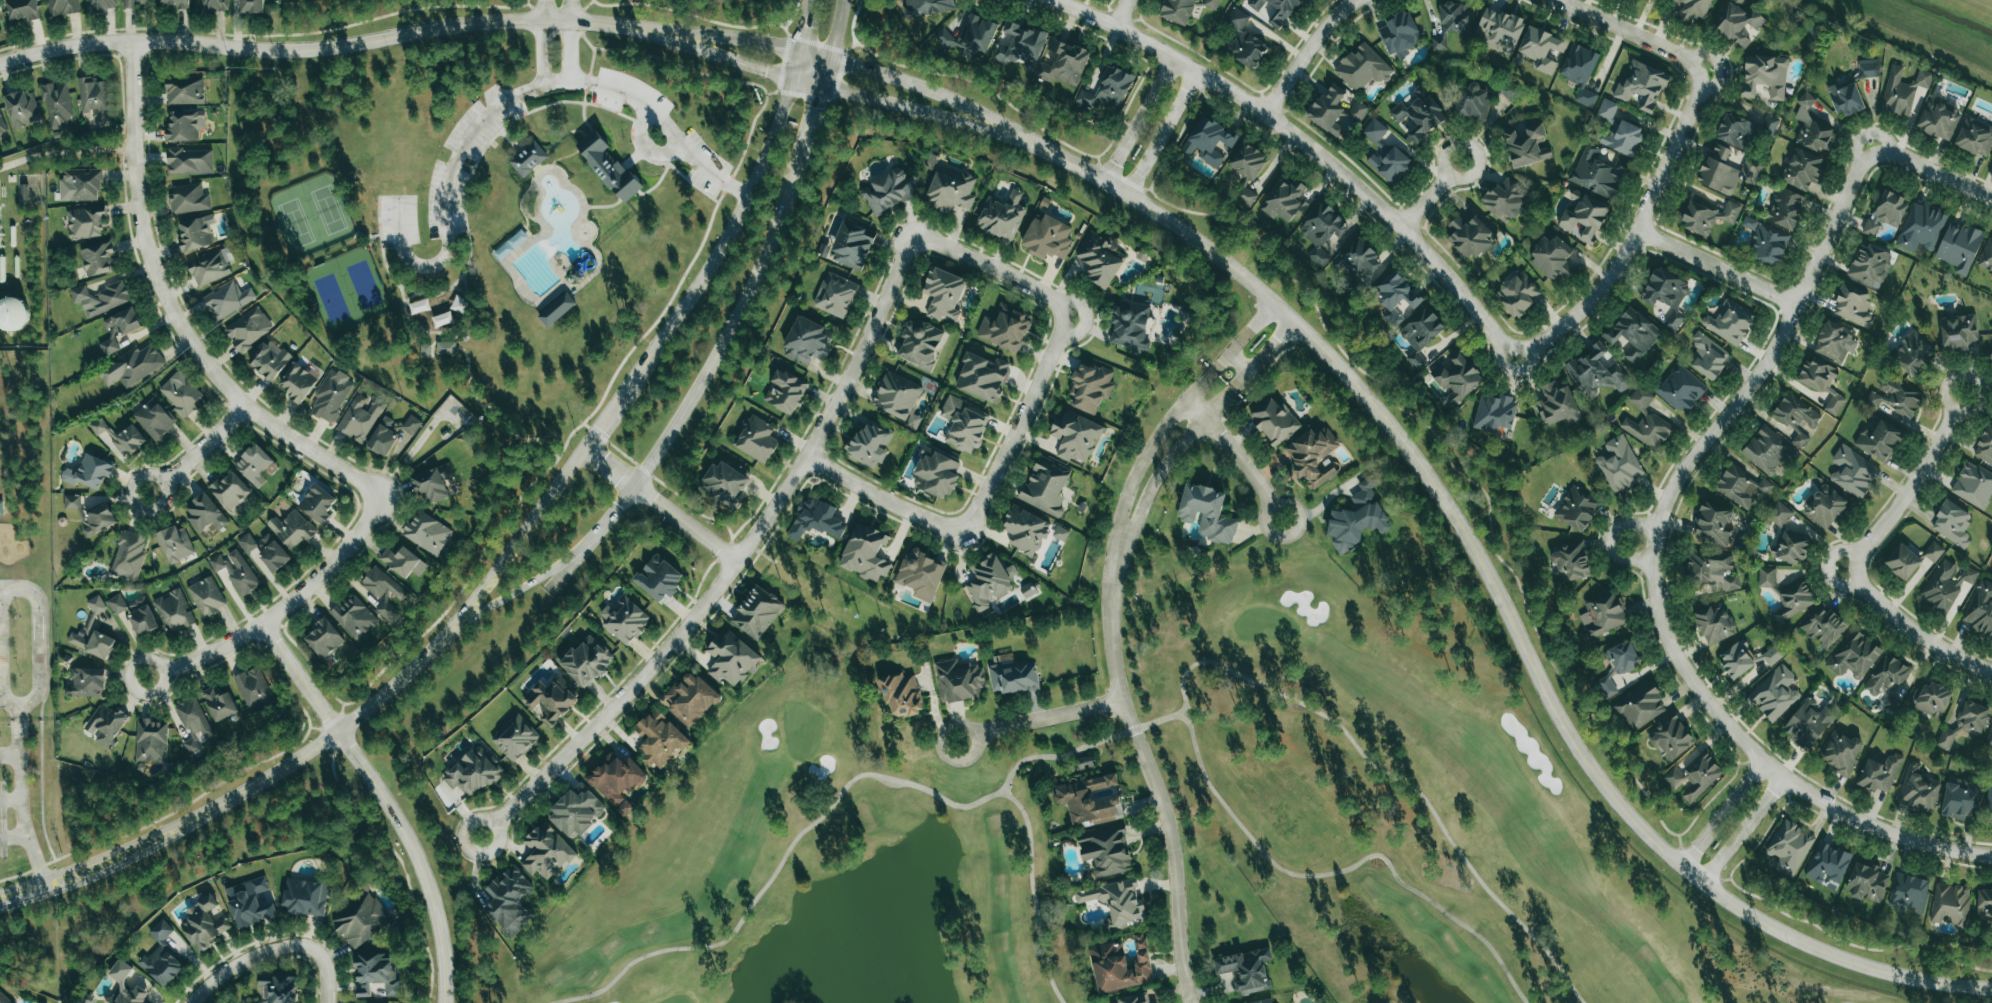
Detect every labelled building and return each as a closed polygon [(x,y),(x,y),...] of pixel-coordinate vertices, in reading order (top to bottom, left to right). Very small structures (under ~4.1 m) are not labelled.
[(27,18),(27,21),(38,19),(36,0),(6,0),(10,21),(27,18)] [(49,17),(80,13),(78,0),(47,0),(49,17)] [(115,9),(114,0),(87,0),(87,10),(115,9)] [(123,8),(135,8),(135,4),(152,3),(152,0),(123,0),(123,8)] [(159,4),(176,4),(175,9),(189,10),(189,0),(159,0),(159,4)] [(226,0),(202,0),(202,11),(226,11),(226,0)] [(263,13),(263,0),(241,0),(241,13),(263,13)] [(908,17),(955,10),(954,0),(905,0),(908,17)] [(1186,27),(1196,0),(1165,0),(1159,16),(1186,27)] [(1196,5),(1217,10),(1220,0),(1204,0),(1204,2),(1197,0),(1196,5)] [(1258,13),(1266,2),(1273,7),(1265,17),(1280,29),(1302,0),(1249,0),(1246,4),(1258,13)] [(1674,3),(1681,6),(1676,18),(1699,27),(1711,0),(1676,0),(1674,3)] [(1766,21),(1752,8),(1746,15),(1731,0),(1710,22),(1742,52),(1751,42),(1740,32),(1746,25),(1755,33),(1766,21)] [(1440,37),(1431,37),(1432,50),(1446,50),(1446,32),(1459,32),(1459,39),(1469,39),(1468,2),(1439,3),(1440,37)] [(1480,43),(1510,56),(1525,22),(1487,5),(1474,33),(1483,37),(1480,43)] [(1237,31),(1224,52),(1254,69),(1268,45),(1242,29),(1250,16),(1234,7),(1224,24),(1237,31)] [(1377,29),(1389,56),(1396,53),(1399,60),(1410,56),(1407,49),(1422,42),(1408,9),(1385,19),(1387,25),(1377,29)] [(955,44),(984,57),(999,25),(970,12),(955,44)] [(1032,73),(1047,35),(1007,20),(1003,32),(1012,36),(1008,46),(998,42),(992,58),(1032,73)] [(956,40),(943,27),(933,36),(946,50),(956,40)] [(1551,75),(1559,54),(1563,55),(1568,41),(1527,27),(1515,60),(1522,63),(1524,56),(1537,61),(1535,69),(1551,75)] [(1035,77),(1050,82),(1051,78),(1078,87),(1090,52),(1051,38),(1047,49),(1057,53),(1052,66),(1040,62),(1035,77)] [(1393,72),(1363,41),(1334,70),(1356,93),(1372,78),(1379,85),(1393,72)] [(1599,54),(1572,43),(1559,76),(1580,84),(1574,101),(1591,108),(1597,94),(1585,89),(1599,54)] [(1769,100),(1784,101),(1787,58),(1745,55),(1742,98),(1755,98),(1756,85),(1770,86),(1769,100)] [(1668,74),(1634,61),(1624,86),(1618,83),(1613,97),(1628,103),(1632,92),(1644,97),(1639,110),(1652,115),(1668,74)] [(1879,77),(1878,63),(1859,63),(1859,78),(1879,77)] [(1909,116),(1916,87),(1929,89),(1932,72),(1918,69),(1915,85),(1900,82),(1903,67),(1891,64),(1881,110),(1909,116)] [(1119,110),(1134,76),(1108,65),(1095,95),(1080,89),(1074,101),(1094,110),(1098,101),(1119,110)] [(82,113),(110,110),(107,81),(91,83),(91,77),(78,78),(82,113)] [(204,104),(203,77),(166,78),(167,105),(204,104)] [(1864,108),(1853,79),(1827,90),(1838,118),(1864,108)] [(1499,90),(1511,104),(1523,93),(1511,80),(1499,90)] [(49,129),(74,124),(66,81),(42,86),(49,129)] [(1346,92),(1331,82),(1307,118),(1339,138),(1345,129),(1335,123),(1344,109),(1338,105),(1346,92)] [(1429,95),(1421,84),(1413,90),(1421,100),(1429,95)] [(1469,88),(1460,86),(1454,116),(1485,123),(1491,89),(1470,85),(1469,88)] [(33,90),(6,96),(12,128),(40,122),(33,90)] [(1803,122),(1795,140),(1801,145),(1817,151),(1820,148),(1830,152),(1836,135),(1827,127),(1821,124),(1806,112),(1816,99),(1805,91),(1796,102),(1800,106),(1794,119),(1803,122)] [(1388,112),(1397,124),(1408,116),(1416,126),(1405,135),(1413,145),(1448,118),(1430,95),(1422,102),(1419,98),(1406,108),(1401,102),(1388,112)] [(1599,144),(1633,158),(1644,130),(1613,118),(1618,104),(1603,98),(1596,116),(1614,124),(1609,136),(1603,133),(1599,144)] [(1369,108),(1357,99),(1345,116),(1358,125),(1369,108)] [(1951,141),(1960,110),(1935,103),(1933,108),(1924,105),(1916,130),(1951,141)] [(170,112),(171,128),(166,128),(166,142),(199,141),(198,130),(205,130),(205,110),(170,112)] [(1715,138),(1748,152),(1755,135),(1770,141),(1779,120),(1767,114),(1761,126),(1726,112),(1715,138)] [(1217,169),(1224,156),(1214,150),(1219,141),(1232,148),(1239,136),(1201,115),(1181,150),(1193,156),(1194,155),(1217,169)] [(1987,158),(1991,144),(1991,126),(1965,116),(1954,146),(1987,158)] [(1388,129),(1373,118),(1361,133),(1376,144),(1388,129)] [(1513,168),(1553,158),(1550,147),(1539,149),(1537,141),(1546,138),(1541,119),(1523,124),(1526,134),(1517,137),(1515,130),(1503,133),(1513,168)] [(641,189),(609,147),(595,129),(576,144),(622,204),(641,189)] [(548,156),(533,140),(508,162),(523,178),(548,156)] [(1268,158),(1243,143),(1229,166),(1248,177),(1235,198),(1250,207),(1258,194),(1249,189),(1268,158)] [(1698,183),(1731,196),(1738,179),(1755,185),(1764,164),(1746,157),(1741,171),(1725,164),(1731,150),(1714,143),(1698,183)] [(1597,161),(1600,151),(1583,145),(1569,183),(1615,200),(1629,163),(1617,158),(1614,167),(1597,161)] [(1373,153),(1366,161),(1393,186),(1413,163),(1394,146),(1381,160),(1373,153)] [(1781,182),(1807,191),(1810,182),(1815,184),(1824,158),(1793,147),(1781,182)] [(212,148),(167,150),(168,175),(213,173),(212,148)] [(952,204),(970,210),(975,196),(970,194),(975,179),(939,166),(925,204),(949,213),(952,204)] [(873,217),(917,196),(903,167),(860,188),(873,217)] [(101,200),(100,169),(63,170),(63,179),(59,179),(60,201),(101,200)] [(1507,226),(1525,204),(1520,200),(1526,192),(1506,174),(1481,203),(1507,226)] [(1308,205),(1299,197),(1307,188),(1296,178),(1289,186),(1282,180),(1258,207),(1272,220),(1278,214),(1290,225),(1308,205)] [(172,214),(211,210),(209,193),(202,194),(201,183),(169,186),(172,214)] [(20,200),(28,200),(28,184),(20,184),(20,200)] [(1806,197),(1779,187),(1766,221),(1794,231),(1806,197)] [(1012,242),(1026,208),(1018,205),(1023,193),(1012,189),(1005,204),(988,197),(975,227),(1012,242)] [(1557,229),(1592,245),(1609,206),(1573,190),(1569,198),(1578,202),(1573,213),(1565,210),(1557,229)] [(1861,233),(1874,238),(1881,222),(1898,228),(1908,201),(1883,191),(1872,220),(1867,218),(1861,233)] [(1741,205),(1728,200),(1723,212),(1690,200),(1680,226),(1708,237),(1715,218),(1734,225),(1741,205)] [(1895,246),(1914,253),(1917,245),(1933,251),(1947,214),(1913,201),(1895,246)] [(1307,255),(1321,268),(1330,259),(1320,249),(1334,233),(1339,238),(1349,227),(1323,202),(1297,229),(1315,247),(1307,255)] [(66,211),(70,241),(106,236),(102,206),(66,211)] [(1072,227),(1045,215),(1042,222),(1033,218),(1019,248),(1044,259),(1047,253),(1064,261),(1073,241),(1067,238),(1072,227)] [(1448,226),(1454,232),(1448,239),(1474,263),(1492,243),(1487,238),(1492,232),(1474,215),(1467,224),(1458,215),(1448,226)] [(183,238),(178,239),(182,253),(213,245),(205,216),(179,223),(183,238)] [(1741,226),(1754,232),(1758,221),(1745,216),(1741,226)] [(832,260),(862,271),(876,233),(842,220),(831,251),(835,252),(832,260)] [(1966,278),(1984,234),(1950,220),(1935,257),(1956,266),(1953,273),(1966,278)] [(1748,257),(1779,267),(1790,234),(1759,224),(1748,257)] [(1106,290),(1128,254),(1089,230),(1073,255),(1090,266),(1084,276),(1106,290)] [(1552,281),(1558,274),(1566,280),(1575,270),(1565,261),(1573,252),(1556,235),(1550,242),(1545,237),(1526,257),(1552,281)] [(1991,272),(1991,238),(1989,236),(1976,265),(1991,272)] [(1371,274),(1383,265),(1362,237),(1333,259),(1348,280),(1366,267),(1371,274)] [(79,250),(86,278),(117,270),(110,242),(79,250)] [(1861,242),(1847,276),(1879,289),(1893,256),(1861,242)] [(196,287),(231,275),(222,249),(187,261),(196,287)] [(1690,285),(1658,266),(1639,298),(1653,306),(1657,300),(1673,309),(1663,326),(1675,332),(1685,316),(1675,310),(1690,285)] [(956,310),(967,279),(931,267),(922,293),(933,297),(926,315),(955,325),(960,311),(956,310)] [(1413,310),(1423,301),(1396,269),(1371,290),(1391,313),(1385,318),(1393,329),(1404,320),(1394,308),(1404,299),(1413,310)] [(844,320),(859,285),(827,271),(812,306),(844,320)] [(1494,292),(1513,319),(1543,298),(1524,271),(1494,292)] [(257,299),(250,287),(241,292),(234,280),(201,297),(214,322),(257,299)] [(131,302),(124,281),(89,293),(86,284),(69,289),(74,304),(83,301),(86,309),(84,309),(87,317),(131,302)] [(1871,294),(1844,283),(1831,314),(1870,329),(1874,317),(1864,313),(1871,294)] [(548,329),(576,303),(565,291),(537,317),(548,329)] [(26,330),(28,300),(0,299),(0,329),(26,330)] [(1755,315),(1727,299),(1715,320),(1705,314),(1699,325),(1737,346),(1755,315)] [(409,303),(411,314),(430,310),(428,300),(409,303)] [(1152,304),(1130,301),(1129,309),(1113,306),(1110,324),(1113,324),(1111,343),(1133,346),(1132,354),(1141,355),(1141,349),(1145,350),(1152,304)] [(984,316),(976,337),(1018,353),(1031,321),(1025,319),(1027,314),(1001,304),(995,320),(984,316)] [(1418,353),(1446,327),(1426,305),(1398,331),(1415,350),(1406,358),(1417,371),(1427,362),(1418,353)] [(223,328),(238,352),(274,331),(259,306),(223,328)] [(1633,366),(1662,334),(1631,306),(1603,337),(1612,346),(1621,335),(1632,345),(1623,356),(1633,366)] [(142,328),(134,307),(102,319),(109,338),(98,343),(104,356),(120,350),(115,338),(142,328)] [(835,332),(799,315),(781,353),(808,366),(813,357),(824,362),(831,348),(828,347),(835,332)] [(1942,351),(1968,349),(1969,358),(1977,358),(1976,342),(1978,342),(1976,315),(1940,318),(1942,351)] [(944,331),(908,318),(902,337),(904,338),(897,359),(930,371),(944,331)] [(1854,331),(1825,320),(1812,352),(1842,364),(1847,352),(1853,354),(1857,342),(1851,340),(1854,331)] [(1937,355),(1914,329),(1888,353),(1911,379),(1937,355)] [(1690,364),(1712,381),(1731,355),(1697,330),(1690,340),(1701,349),(1690,364)] [(248,361),(270,382),(291,358),(269,338),(248,361)] [(436,355),(455,354),(455,341),(436,342),(436,355)] [(1565,368),(1589,399),(1610,382),(1620,394),(1633,384),(1615,361),(1607,367),(1600,358),(1608,352),(1599,341),(1565,368)] [(125,389),(166,364),(153,343),(140,351),(137,346),(97,371),(107,387),(119,380),(125,389)] [(431,357),(430,345),(420,345),(420,357),(431,357)] [(1429,373),(1446,394),(1443,395),(1453,407),(1485,380),(1459,349),(1429,373)] [(996,404),(1012,364),(995,358),(994,362),(968,352),(954,388),(996,404)] [(1797,381),(1830,397),(1824,410),(1836,417),(1846,398),(1827,389),(1837,369),(1810,356),(1797,381)] [(1095,415),(1102,398),(1107,401),(1114,385),(1109,383),(1114,372),(1082,359),(1068,394),(1076,397),(1072,406),(1095,415)] [(299,405),(318,379),(295,362),(278,384),(291,394),(288,397),(299,405)] [(1655,391),(1683,416),(1707,389),(1679,363),(1655,391)] [(809,384),(779,368),(762,400),(792,416),(809,384)] [(356,383),(332,369),(307,410),(332,425),(356,383)] [(870,407),(918,426),(922,417),(912,413),(923,386),(885,370),(870,407)] [(158,389),(185,419),(201,404),(197,400),(203,395),(183,374),(174,383),(170,378),(158,389)] [(1910,422),(1923,392),(1884,375),(1877,390),(1890,395),(1888,399),(1870,391),(1865,402),(1910,422)] [(1540,387),(1545,398),(1536,402),(1545,427),(1562,420),(1564,427),(1581,420),(1568,386),(1557,390),(1554,382),(1540,387)] [(1619,427),(1657,451),(1673,427),(1646,410),(1655,395),(1638,385),(1627,402),(1645,414),(1637,425),(1625,417),(1619,427)] [(336,429),(362,444),(386,402),(375,396),(367,411),(362,408),(367,398),(356,392),(336,429)] [(1822,417),(1787,392),(1771,415),(1797,433),(1790,443),(1801,450),(1810,438),(1797,428),(1802,421),(1813,429),(1822,417)] [(1481,394),(1473,428),(1497,434),(1499,427),(1512,430),(1518,400),(1499,396),(1499,398),(1481,394)] [(177,422),(153,396),(132,416),(159,445),(168,437),(164,433),(177,422)] [(991,414),(947,396),(939,416),(952,422),(944,442),(974,455),(991,414)] [(1249,415),(1274,448),(1302,427),(1283,403),(1278,406),(1272,398),(1249,415)] [(1103,426),(1066,410),(1061,421),(1056,419),(1049,435),(1062,440),(1055,456),(1070,462),(1072,457),(1087,464),(1103,426)] [(775,426),(748,414),(733,448),(768,464),(778,440),(770,437),(775,426)] [(113,435),(101,416),(88,425),(97,437),(105,431),(123,458),(146,443),(132,422),(113,435)] [(1905,434),(1881,419),(1872,433),(1864,428),(1853,445),(1885,465),(1905,434)] [(845,455),(876,471),(888,449),(886,448),(893,435),(864,420),(845,455)] [(1740,454),(1772,479),(1795,450),(1764,425),(1740,454)] [(1986,425),(1973,457),(1991,465),(1991,428),(1986,425)] [(1340,447),(1327,427),(1315,435),(1311,429),(1281,449),(1300,477),(1302,476),(1312,491),(1339,472),(1327,455),(1340,447)] [(1645,476),(1622,434),(1603,443),(1608,452),(1594,459),(1613,493),(1645,476)] [(234,465),(257,489),(267,481),(261,474),(274,462),(257,443),(234,465)] [(1861,500),(1881,469),(1841,443),(1830,461),(1838,466),(1830,480),(1861,500)] [(960,463),(926,447),(909,483),(947,501),(959,475),(955,473),(960,463)] [(77,482),(99,491),(105,477),(110,479),(115,465),(85,453),(78,472),(65,467),(60,480),(75,486),(77,482)] [(1071,470),(1040,455),(1019,500),(1060,519),(1065,509),(1060,506),(1064,498),(1059,496),(1071,470)] [(699,490),(736,511),(741,502),(736,500),(752,473),(738,465),(736,469),(717,459),(699,490)] [(1982,512),(1991,496),(1991,475),(1968,460),(1949,491),(1982,512)] [(417,494),(423,492),(428,504),(450,496),(444,480),(453,477),(448,464),(411,477),(417,494)] [(1748,511),(1758,494),(1766,499),(1774,485),(1762,478),(1760,481),(1729,464),(1714,490),(1748,511)] [(208,488),(230,511),(251,491),(233,472),(221,482),(218,478),(208,488)] [(1327,518),(1334,534),(1330,536),(1339,555),(1364,543),(1360,534),(1378,525),(1381,534),(1392,529),(1379,500),(1375,502),(1369,489),(1376,486),(1372,477),(1357,483),(1361,491),(1350,496),(1355,505),(1327,518)] [(322,525),(331,514),(327,512),(337,499),(315,482),(297,505),(322,525)] [(1226,492),(1186,483),(1177,519),(1193,523),(1196,512),(1202,514),(1197,537),(1232,545),(1238,520),(1221,516),(1226,492)] [(1802,511),(1825,531),(1848,503),(1825,484),(1802,511)] [(1553,514),(1581,533),(1601,503),(1572,485),(1553,514)] [(200,532),(211,523),(218,531),(229,522),(204,492),(182,510),(200,532)] [(840,541),(848,524),(833,517),(837,509),(806,494),(797,512),(798,513),(787,537),(799,542),(807,526),(840,541)] [(107,502),(88,511),(83,511),(81,508),(81,495),(64,496),(64,510),(79,510),(79,517),(83,524),(83,532),(86,538),(117,523),(107,502)] [(1690,533),(1726,548),(1733,531),(1727,528),(1733,512),(1704,500),(1690,533)] [(1763,519),(1770,524),(1772,522),(1781,529),(1793,512),(1778,500),(1763,519)] [(1965,549),(1971,539),(1962,533),(1973,516),(1946,500),(1929,528),(1965,549)] [(1050,523),(1013,505),(1001,529),(1012,534),(1007,544),(1034,558),(1048,531),(1046,530),(1050,523)] [(281,522),(275,516),(266,524),(291,551),(304,539),(307,542),(318,532),(295,509),(281,522)] [(402,535),(437,557),(453,531),(418,509),(402,535)] [(891,563),(876,557),(881,544),(886,546),(890,536),(856,522),(838,566),(877,582),(880,575),(886,577),(891,563)] [(183,524),(157,534),(169,564),(194,554),(183,524)] [(1052,536),(1064,542),(1070,531),(1057,525),(1052,536)] [(146,536),(122,529),(109,574),(136,582),(144,553),(142,552),(146,536)] [(255,542),(248,532),(236,541),(247,555),(255,549),(273,573),(290,560),(269,532),(255,542)] [(1776,560),(1802,565),(1808,537),(1782,532),(1776,560)] [(1567,582),(1591,577),(1583,540),(1557,546),(1559,552),(1551,554),(1556,576),(1565,574),(1567,582)] [(1919,558),(1900,543),(1883,564),(1906,582),(1920,563),(1928,570),(1944,549),(1933,540),(1919,558)] [(419,577),(428,566),(403,546),(396,555),(387,548),(378,558),(405,579),(411,571),(419,577)] [(931,603),(947,562),(909,547),(895,582),(914,590),(912,596),(931,603)] [(208,561),(216,573),(223,568),(242,597),(260,585),(237,549),(225,556),(222,552),(208,561)] [(1739,590),(1739,573),(1733,573),(1732,551),(1687,552),(1688,584),(1723,583),(1723,590),(1739,590)] [(664,604),(685,576),(654,553),(633,582),(664,604)] [(1003,569),(995,553),(970,565),(977,580),(965,585),(978,613),(991,607),(989,602),(1014,590),(1008,578),(1018,574),(1013,565),(1003,569)] [(1945,613),(1965,582),(1971,586),(1979,573),(1966,565),(1955,583),(1948,579),(1956,566),(1941,557),(1918,596),(1945,613)] [(406,592),(375,565),(359,583),(377,598),(371,606),(389,621),(397,611),(388,603),(394,596),(399,600),(406,592)] [(1758,587),(1775,588),(1775,568),(1758,568),(1758,587)] [(187,587),(201,618),(226,606),(212,576),(187,587)] [(1816,603),(1802,577),(1776,592),(1785,607),(1771,614),(1777,625),(1816,603)] [(1979,579),(1961,624),(1991,637),(1991,584),(1979,579)] [(785,604),(756,583),(729,621),(759,642),(785,604)] [(1024,599),(1036,594),(1032,583),(1020,587),(1024,599)] [(195,624),(180,587),(168,592),(169,594),(153,601),(166,633),(183,626),(184,628),(195,624)] [(1589,640),(1628,621),(1613,589),(1583,603),(1588,612),(1578,616),(1589,640)] [(106,609),(98,594),(86,602),(94,616),(106,609)] [(107,600),(114,615),(127,609),(120,594),(107,600)] [(378,620),(353,594),(331,614),(356,641),(378,620)] [(651,619),(623,594),(611,608),(607,605),(599,614),(607,621),(603,625),(627,647),(651,619)] [(124,605),(139,637),(159,627),(145,596),(124,605)] [(1722,601),(1693,615),(1707,647),(1737,633),(1722,601)] [(1848,627),(1821,602),(1799,627),(1827,651),(1848,627)] [(318,628),(305,639),(324,660),(345,640),(323,617),(315,625),(318,628)] [(108,659),(115,639),(81,626),(78,635),(71,632),(67,643),(108,659)] [(1824,664),(1839,678),(1847,670),(1858,680),(1883,653),(1856,628),(1824,664)] [(762,658),(729,630),(723,638),(719,635),(706,650),(717,660),(707,673),(717,682),(721,677),(735,688),(749,671),(750,673),(762,658)] [(587,689),(615,657),(590,634),(576,649),(573,647),(558,664),(587,689)] [(1604,700),(1618,693),(1611,678),(1643,664),(1631,640),(1604,653),(1613,672),(1595,680),(1604,700)] [(1784,656),(1777,644),(1755,658),(1743,640),(1718,656),(1732,679),(1765,659),(1769,666),(1784,656)] [(1911,670),(1885,653),(1863,688),(1876,696),(1881,689),(1890,695),(1899,700),(1904,693),(1899,690),(1911,670)] [(934,663),(941,704),(986,696),(979,662),(958,665),(957,659),(934,663)] [(992,695),(1039,689),(1035,660),(988,666),(992,695)] [(1772,723),(1800,697),(1789,685),(1795,679),(1781,663),(1746,694),(1772,723)] [(233,678),(252,715),(276,702),(257,666),(233,678)] [(104,669),(72,668),(72,696),(104,697),(104,669)] [(691,730),(720,695),(690,670),(682,680),(680,679),(665,697),(672,703),(667,710),(691,730)] [(915,675),(903,678),(902,672),(879,678),(891,720),(924,710),(915,675)] [(581,698),(559,675),(546,687),(541,681),(522,699),(549,728),(581,698)] [(1614,706),(1631,733),(1668,710),(1650,683),(1614,706)] [(220,695),(217,686),(203,690),(213,721),(237,714),(230,692),(220,695)] [(212,736),(197,697),(176,705),(189,740),(184,742),(189,755),(201,750),(198,742),(212,736)] [(1781,730),(1807,751),(1837,714),(1825,705),(1821,710),(1807,699),(1781,730)] [(1935,746),(1949,752),(1958,729),(1979,737),(1991,710),(1966,700),(1953,731),(1943,727),(1935,746)] [(82,731),(109,748),(128,717),(101,701),(82,731)] [(634,729),(645,740),(635,750),(651,767),(654,764),(661,770),(675,756),(690,741),(656,707),(634,729)] [(515,764),(541,736),(516,713),(490,741),(515,764)] [(1696,741),(1673,715),(1647,737),(1670,764),(1696,741)] [(136,762),(166,763),(168,721),(137,720),(136,762)] [(1847,779),(1857,761),(1855,759),(1863,744),(1835,728),(1819,759),(1836,768),(1834,772),(1847,779)] [(471,800),(503,770),(479,743),(441,777),(453,790),(458,785),(471,800)] [(1724,772),(1704,750),(1681,772),(1674,766),(1662,778),(1673,790),(1686,778),(1692,785),(1681,796),(1689,805),(1724,772)] [(649,777),(629,757),(623,763),(612,752),(586,779),(624,817),(634,808),(622,796),(634,783),(639,787),(649,777)] [(1855,784),(1874,793),(1876,788),(1887,793),(1904,758),(1892,752),(1886,764),(1869,756),(1855,784)] [(1075,760),(1079,771),(1095,767),(1091,755),(1075,760)] [(1898,803),(1933,811),(1940,782),(1916,776),(1920,763),(1909,760),(1898,803)] [(1053,785),(1057,805),(1067,803),(1071,825),(1093,821),(1093,824),(1119,819),(1116,805),(1121,804),(1116,774),(1053,785)] [(1982,783),(1947,777),(1941,815),(1976,821),(1982,783)] [(572,842),(607,809),(581,782),(547,814),(572,842)] [(1765,851),(1778,859),(1773,869),(1791,879),(1816,837),(1784,818),(1765,851)] [(576,854),(545,821),(523,841),(533,852),(521,864),(532,876),(536,871),(547,882),(576,854)] [(1132,870),(1124,825),(1077,835),(1082,861),(1092,859),(1095,877),(1132,870)] [(1840,884),(1852,855),(1819,840),(1803,876),(1821,884),(1824,877),(1840,884)] [(1890,876),(1878,872),(1880,868),(1857,859),(1844,892),(1878,905),(1890,876)] [(510,939),(534,918),(520,901),(535,889),(513,864),(485,889),(495,899),(484,909),(510,939)] [(1888,906),(1923,913),(1930,880),(1895,873),(1888,906)] [(225,888),(236,929),(277,918),(273,900),(262,903),(260,893),(269,891),(265,877),(225,888)] [(324,916),(327,882),(285,878),(282,912),(324,916)] [(1075,891),(1077,905),(1107,899),(1111,918),(1106,919),(1108,930),(1147,922),(1143,899),(1139,900),(1135,879),(1075,891)] [(1930,922),(1955,925),(1955,929),(1965,930),(1970,887),(1935,883),(1930,922)] [(1977,890),(1976,921),(1991,921),(1991,891),(1977,890)] [(392,921),(370,892),(331,920),(352,950),(392,921)] [(196,953),(216,944),(213,937),(230,929),(224,914),(212,920),(208,912),(218,907),(212,895),(183,909),(188,919),(181,923),(196,953)] [(150,930),(161,942),(174,931),(162,918),(150,930)] [(1153,983),(1144,932),(1132,935),(1137,968),(1127,969),(1122,941),(1090,947),(1098,992),(1153,983)] [(184,967),(159,944),(139,965),(164,989),(184,967)] [(1216,976),(1238,971),(1240,981),(1235,982),(1238,996),(1270,990),(1264,962),(1272,961),(1270,948),(1213,959),(1216,976)] [(384,983),(384,996),(399,995),(398,956),(356,957),(357,998),(371,997),(371,983),(384,983)] [(143,1001),(149,993),(137,985),(132,993),(123,986),(134,968),(119,958),(108,975),(119,982),(105,1002),(146,1002),(143,1001)] [(298,976),(258,976),(258,986),(264,986),(264,1000),(242,1000),(242,1002),(297,1002),(298,976)] [(0,992),(0,1002),(13,1002),(0,992)] [(1147,993),(1102,1002),(1149,1002),(1147,993)]
